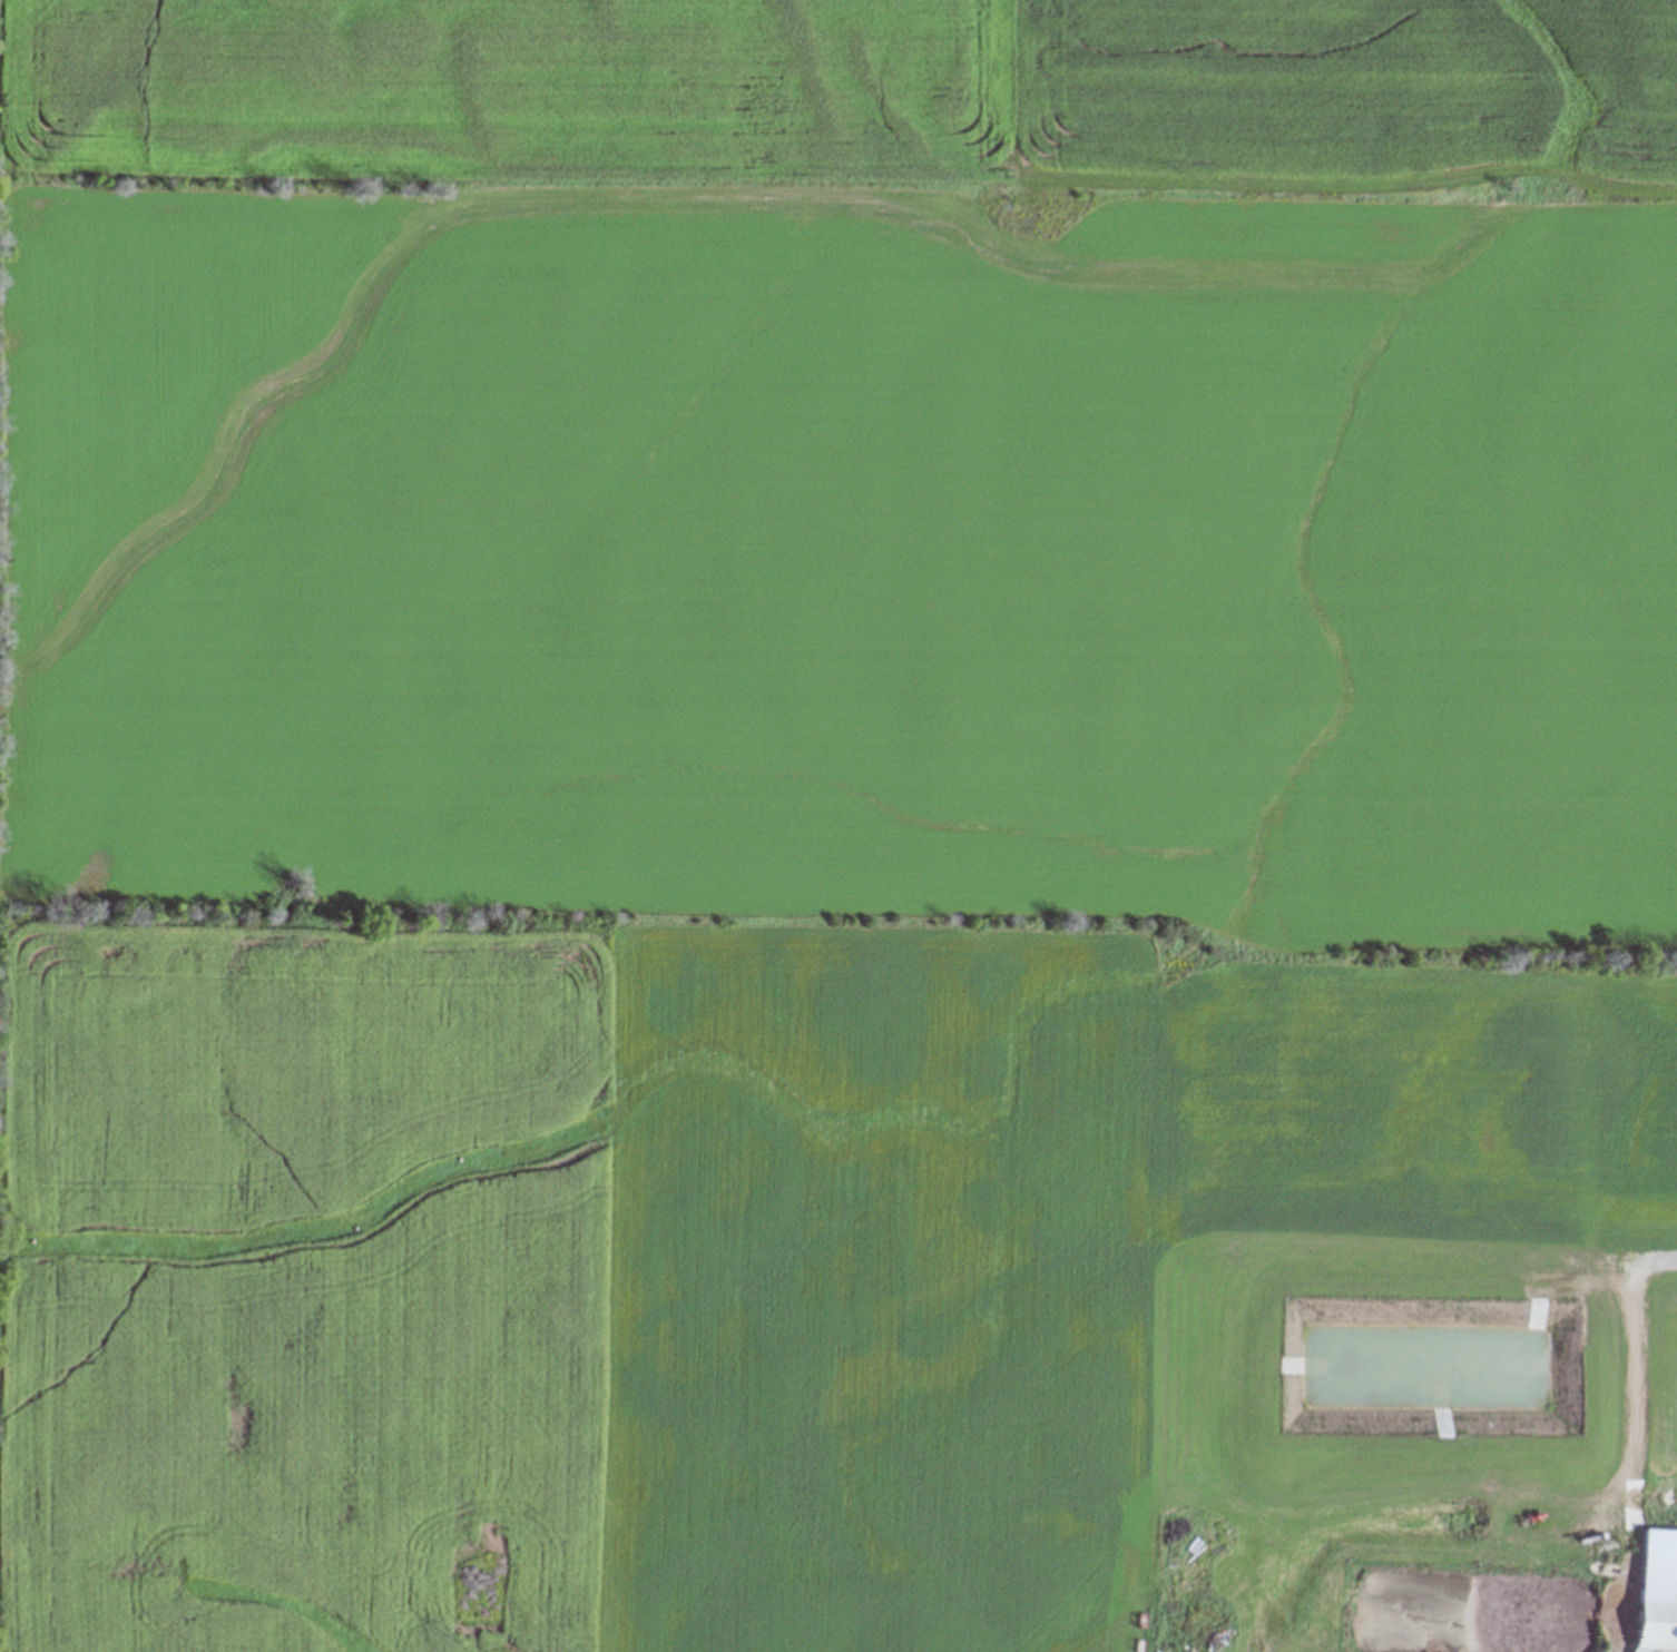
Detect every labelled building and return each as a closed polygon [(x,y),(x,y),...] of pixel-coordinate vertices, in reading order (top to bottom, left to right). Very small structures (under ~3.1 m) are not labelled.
[(1632,1566),(1630,1651),(1643,1651),(1676,1651),(1676,1567),(1632,1566)]
